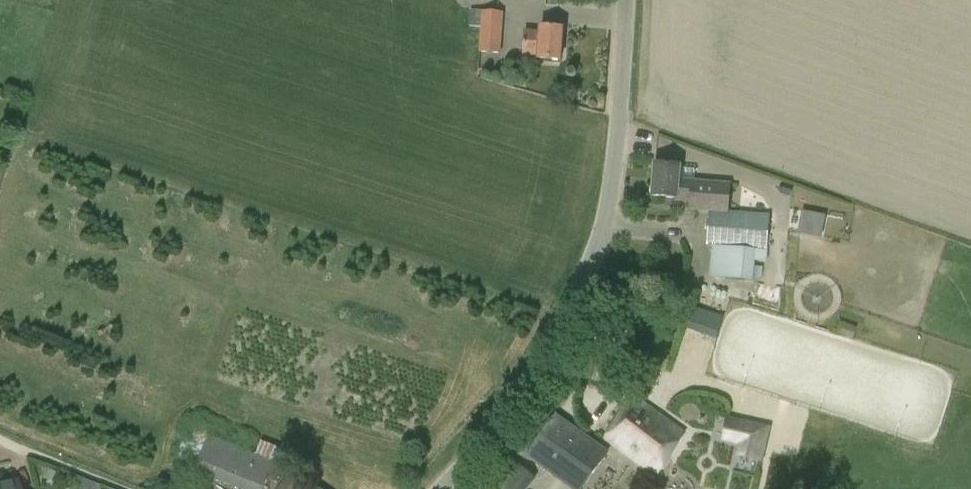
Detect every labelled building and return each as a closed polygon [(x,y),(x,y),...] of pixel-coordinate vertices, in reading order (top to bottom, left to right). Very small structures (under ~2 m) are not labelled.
[(500,54),(503,12),(470,10),(469,26),(480,27),(478,53),(480,53),(500,54)] [(561,62),(564,30),(541,28),(541,32),(526,31),(524,56),(539,57),(538,60),(561,62)] [(707,245),(712,245),(710,277),(754,281),(755,262),(766,263),(767,249),(770,215),(727,211),(729,184),(678,180),(679,165),(655,163),(652,196),(676,198),(675,200),(690,201),(690,209),(698,210),(709,211),(707,245)] [(803,211),(799,233),(804,234),(821,238),(826,216),(803,211)] [(693,307),(686,329),(697,332),(704,310),(698,308),(693,307)] [(686,431),(633,396),(604,439),(656,475),(686,431)] [(556,415),(527,455),(574,488),(582,488),(608,452),(556,415)] [(728,418),(723,439),(742,444),(739,456),(761,461),(768,427),(728,418)] [(284,465),(209,435),(195,471),(209,477),(240,488),(264,488),(268,479),(277,483),(284,465)] [(536,479),(519,465),(498,488),(528,488),(536,479)] [(277,488),(312,488),(307,484),(309,480),(290,468),(280,485),(277,488)] [(0,484),(0,488),(19,488),(17,480),(0,484)]
